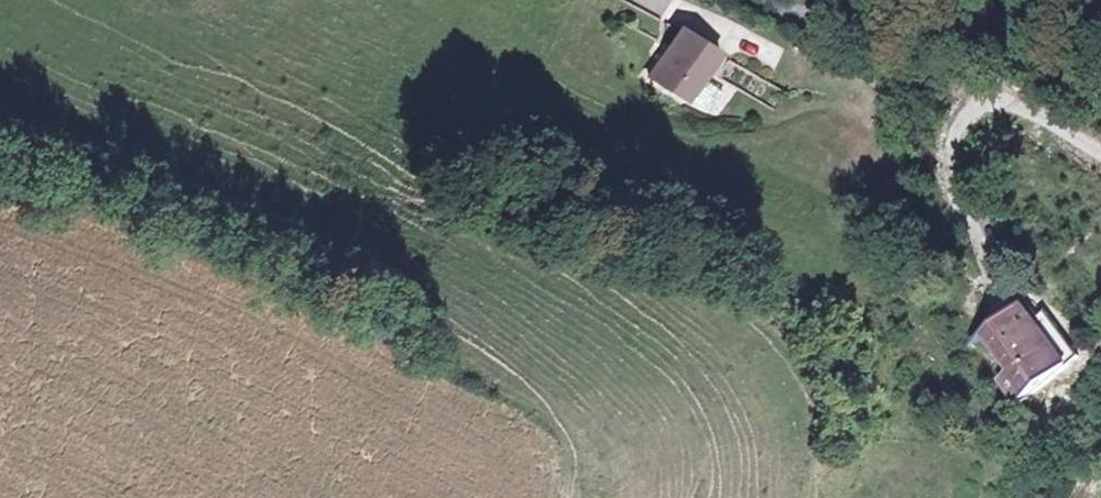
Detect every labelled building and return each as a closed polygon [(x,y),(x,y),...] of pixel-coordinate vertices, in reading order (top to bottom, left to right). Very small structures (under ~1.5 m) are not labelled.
[(704,41),(675,91),(715,115),(747,67),(704,41)] [(1040,331),(1002,360),(1031,398),(1019,407),(1036,431),(1086,393),(1040,331)]
